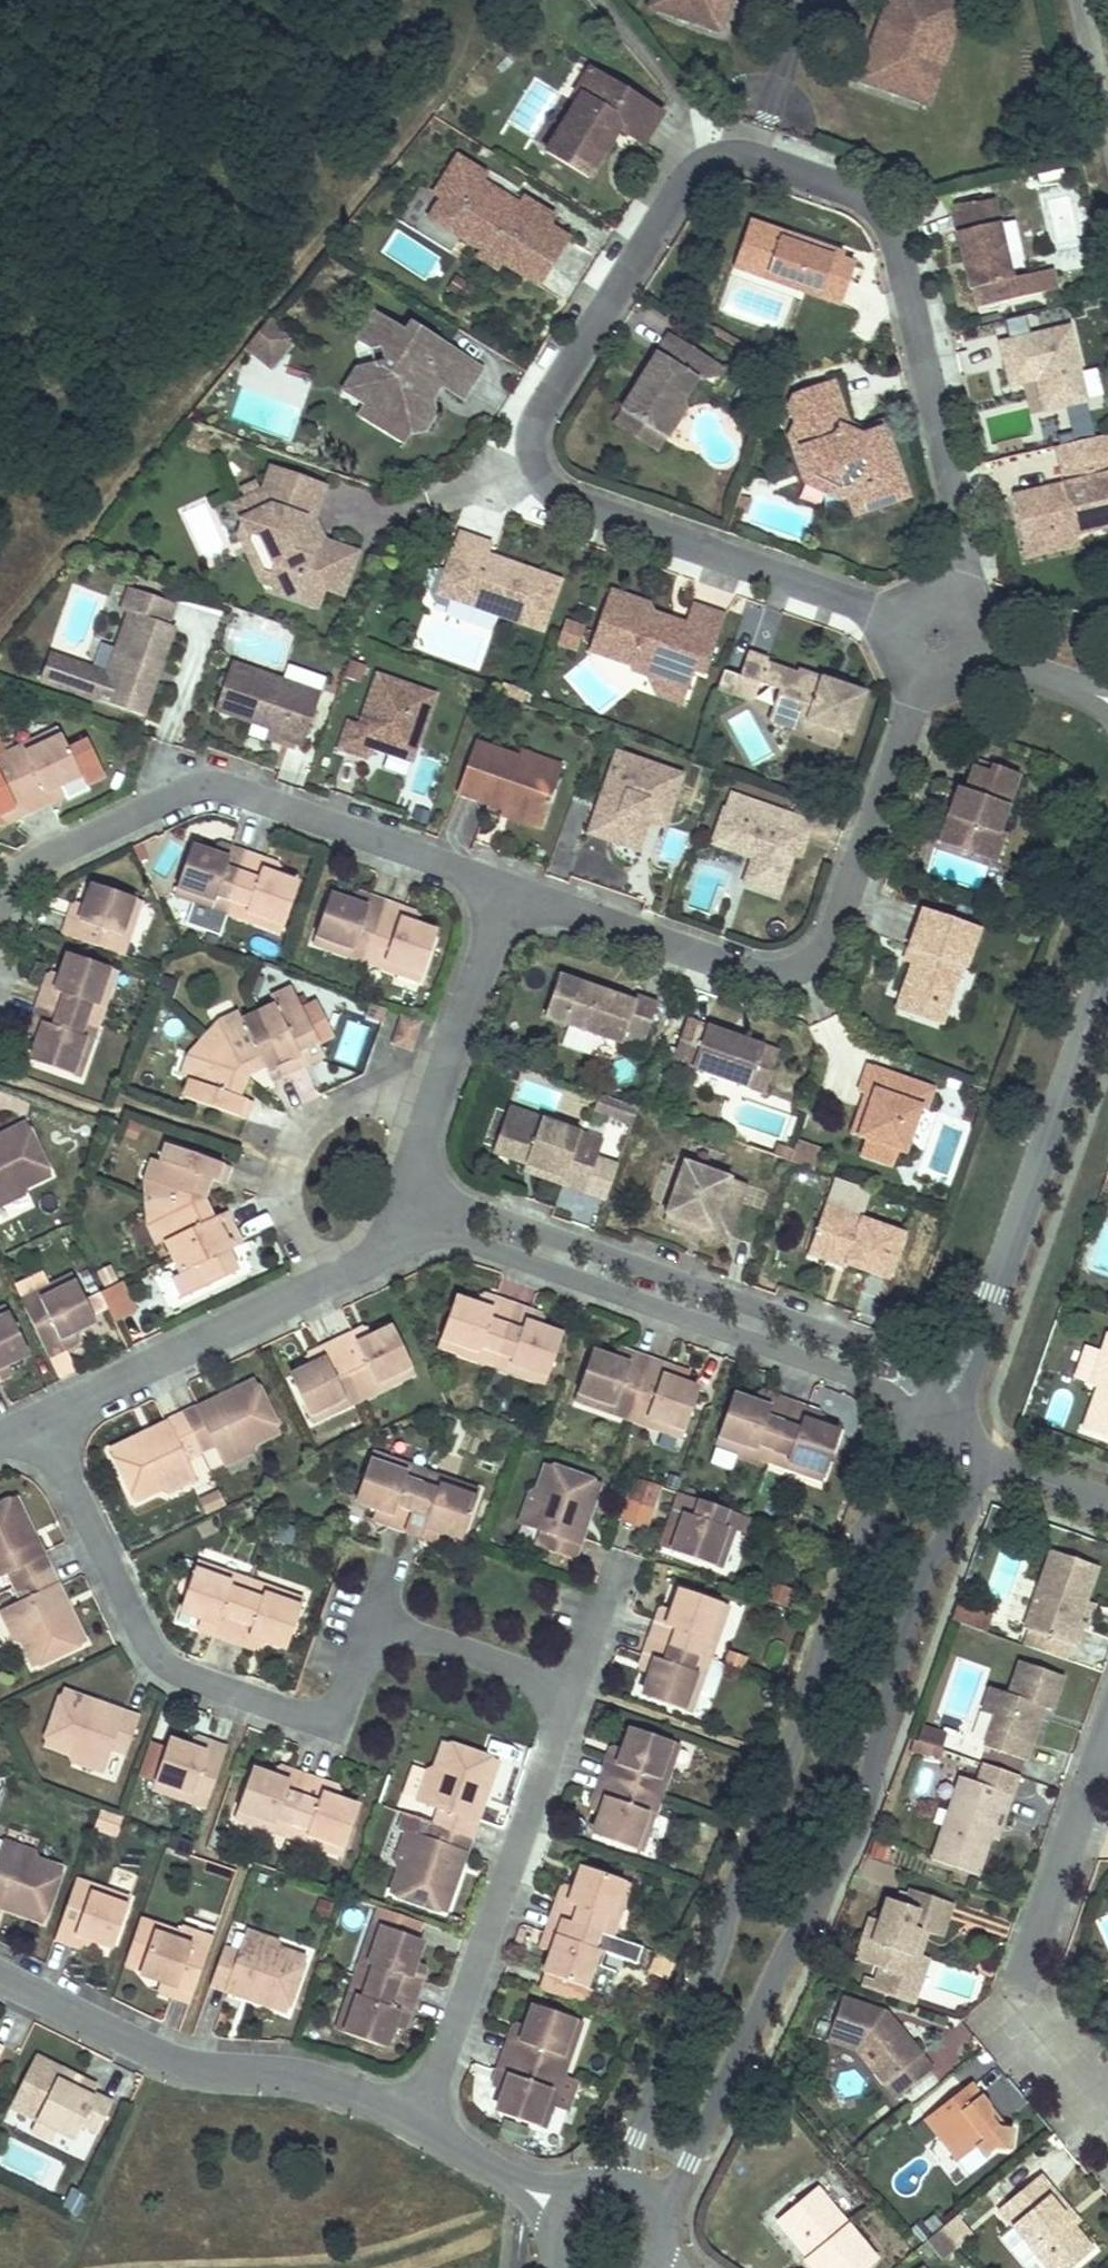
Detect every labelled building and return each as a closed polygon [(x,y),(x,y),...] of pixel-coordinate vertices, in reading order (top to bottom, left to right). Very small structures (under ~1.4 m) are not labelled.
[(650,8),(720,32),(731,0),(653,0),(650,8)] [(958,0),(889,0),(861,81),(930,106),(966,3),(958,0)] [(606,81),(590,71),(576,93),(582,97),(592,103),(606,81)] [(661,115),(606,81),(592,103),(582,97),(547,153),(589,179),(612,142),(606,138),(609,133),(619,130),(643,145),(661,115)] [(619,130),(609,133),(606,138),(612,142),(619,130)] [(515,216),(475,192),(479,184),(484,176),(457,159),(434,196),(441,200),(429,220),(459,239),(482,253),(478,260),(496,271),(500,264),(538,287),(568,239),(548,227),(553,218),(524,201),(519,209),(515,216)] [(519,209),(479,184),(475,192),(515,216),(519,209)] [(994,200),(952,210),(964,265),(969,264),(971,270),(966,271),(970,291),(973,291),(977,309),(1057,291),(1053,272),(1013,282),(994,200)] [(807,241),(751,221),(741,247),(758,253),(753,264),(799,280),(795,291),(840,307),(855,265),(842,260),(844,255),(820,246),(818,252),(804,247),(807,241)] [(820,246),(807,241),(804,247),(818,252),(820,246)] [(799,280),(753,264),(758,253),(741,247),(734,269),(795,291),(799,280)] [(374,363),(356,368),(366,404),(381,400),(407,416),(409,423),(414,427),(420,430),(427,429),(436,415),(432,401),(428,386),(433,378),(443,384),(462,397),(480,368),(411,325),(405,334),(374,315),(358,341),(370,349),(374,363)] [(296,339),(270,318),(257,333),(283,355),(296,339)] [(1070,328),(1000,344),(1011,387),(1037,381),(1043,379),(1050,411),(1087,402),(1070,328)] [(271,369),(283,355),(257,333),(245,348),(271,369)] [(715,363),(670,335),(644,375),(649,378),(641,392),(636,389),(622,411),(668,439),(686,410),(684,403),(698,380),(705,379),(715,363)] [(725,370),(715,363),(705,379),(721,376),(725,370)] [(407,416),(381,400),(366,404),(356,368),(342,390),(410,433),(414,427),(409,423),(407,416)] [(641,392),(649,378),(644,375),(636,389),(641,392)] [(443,384),(433,378),(428,386),(432,401),(443,384)] [(1050,411),(1043,379),(1037,381),(1045,412),(1050,411)] [(841,426),(839,419),(847,417),(835,382),(795,396),(790,406),(800,433),(790,436),(803,475),(822,469),(842,479),(848,498),(855,516),(909,498),(883,424),(864,430),(861,436),(841,426)] [(668,439),(622,411),(614,424),(659,452),(668,439)] [(864,430),(849,423),(847,417),(839,419),(841,426),(861,436),(864,430)] [(1104,435),(1058,446),(1067,483),(1061,484),(1063,491),(1057,493),(1049,487),(1013,495),(1025,551),(1039,548),(1048,534),(1068,530),(1075,534),(1107,526),(1107,454),(1104,435)] [(842,479),(822,469),(803,475),(806,483),(841,500),(848,498),(842,479)] [(303,526),(317,486),(271,470),(263,491),(263,492),(261,493),(256,483),(241,490),(245,500),(234,506),(247,533),(261,537),(275,566),(270,579),(277,594),(317,608),(324,589),(343,596),(357,554),(325,543),(315,548),(303,526)] [(1061,484),(1049,487),(1057,493),(1063,491),(1061,484)] [(325,543),(314,520),(324,488),(317,486),(303,526),(315,548),(325,543)] [(1068,530),(1048,534),(1039,548),(1025,551),(1027,558),(1078,546),(1075,534),(1068,530)] [(275,566),(261,537),(247,533),(240,537),(262,582),(270,579),(275,566)] [(509,570),(487,562),(489,557),(493,546),(460,535),(447,573),(458,577),(450,599),(544,632),(561,583),(523,569),(520,577),(508,573),(509,570)] [(523,569),(489,557),(487,562),(509,570),(508,573),(520,577),(523,569)] [(450,599),(458,577),(447,573),(439,595),(450,599)] [(176,628),(169,625),(176,604),(131,588),(123,610),(130,613),(107,677),(49,656),(41,680),(99,700),(105,684),(112,686),(120,699),(117,707),(144,716),(176,628)] [(681,638),(661,631),(653,615),(649,605),(610,592),(593,642),(635,657),(632,666),(631,669),(648,675),(689,689),(695,670),(706,674),(721,630),(688,619),(685,626),(681,638)] [(480,669),(496,619),(432,598),(415,649),(480,669)] [(725,617),(693,605),(688,619),(721,630),(725,617)] [(685,626),(653,615),(661,631),(681,638),(685,626)] [(556,645),(577,652),(586,624),(565,618),(556,645)] [(635,657),(593,642),(590,651),(632,666),(635,657)] [(838,750),(844,732),(848,722),(855,724),(862,704),(855,702),(857,698),(857,696),(857,695),(857,694),(856,694),(856,693),(856,692),(855,692),(855,691),(854,690),(853,690),(798,672),(797,675),(767,666),(768,661),(749,655),(735,696),(755,703),(761,685),(781,691),(775,709),(818,724),(814,736),(812,741),(838,750)] [(320,694),(282,680),(233,663),(216,710),(270,729),(268,733),(302,745),(320,694)] [(325,679),(299,670),(287,666),(282,680),(320,694),(325,679)] [(339,749),(367,760),(371,748),(389,754),(392,746),(414,755),(435,696),(378,675),(360,725),(349,721),(339,749)] [(689,689),(648,675),(657,696),(683,705),(689,689)] [(120,699),(112,686),(105,684),(99,700),(117,707),(120,699)] [(818,724),(775,709),(771,721),(814,736),(818,724)] [(855,724),(848,722),(844,732),(852,734),(855,724)] [(65,775),(77,769),(59,730),(35,741),(38,748),(25,754),(28,759),(13,767),(34,811),(50,803),(46,793),(61,786),(68,782),(65,775)] [(13,809),(18,819),(34,811),(13,767),(7,755),(0,740),(0,815),(13,809)] [(38,748),(35,741),(7,755),(13,767),(28,759),(25,754),(38,748)] [(519,757),(475,742),(457,793),(503,809),(505,804),(544,818),(561,772),(519,757)] [(414,755),(392,746),(389,754),(412,762),(414,755)] [(563,766),(521,751),(519,757),(561,772),(563,766)] [(682,776),(618,753),(590,832),(622,844),(631,816),(639,819),(643,810),(667,818),(682,776)] [(1020,778),(994,769),(992,774),(975,768),(966,793),(962,804),(956,801),(945,832),(965,839),(961,850),(982,857),(992,830),(1006,835),(1026,780),(1020,778)] [(81,776),(77,769),(65,775),(68,782),(81,776)] [(61,798),(64,793),(61,786),(46,793),(50,803),(61,798)] [(966,793),(959,791),(956,801),(962,804),(966,793)] [(808,838),(813,822),(731,793),(725,808),(713,844),(748,856),(750,851),(755,853),(753,858),(745,882),(780,894),(794,854),(802,856),(808,838)] [(505,804),(503,809),(501,815),(541,829),(544,818),(505,804)] [(1,823),(8,824),(18,819),(13,809),(0,815),(0,820),(1,823)] [(667,818),(643,810),(639,819),(631,816),(622,844),(637,850),(648,820),(664,826),(667,818)] [(997,862),(1006,835),(992,830),(982,857),(997,862)] [(965,839),(945,832),(941,842),(961,850),(965,839)] [(221,844),(214,846),(212,852),(228,858),(231,847),(221,844)] [(191,845),(188,852),(201,857),(204,850),(191,845)] [(201,857),(188,852),(174,894),(198,902),(201,895),(215,900),(216,894),(232,900),(248,853),(231,847),(228,858),(212,852),(204,850),(201,857)] [(281,931),(296,890),(283,886),(285,878),(277,875),(262,870),(265,859),(248,853),(232,900),(248,905),(246,911),(259,915),(257,923),(281,931)] [(277,875),(280,868),(276,863),(265,859),(262,870),(277,875)] [(283,886),(296,890),(298,883),(285,878),(283,886)] [(96,900),(100,887),(93,884),(89,897),(96,900)] [(142,901),(100,887),(96,900),(89,897),(86,905),(80,921),(70,917),(64,934),(110,951),(116,935),(121,937),(126,923),(133,926),(142,901)] [(359,892),(353,894),(351,901),(366,907),(370,896),(359,892)] [(201,895),(198,902),(228,913),(232,900),(216,894),(215,900),(201,895)] [(330,894),(327,901),(340,905),(343,898),(330,894)] [(387,902),(370,896),(366,907),(351,901),(343,898),(340,905),(327,901),(313,942),(337,951),(340,943),(353,948),(355,943),(371,948),(387,902)] [(228,913),(257,923),(259,915),(246,911),(248,905),(232,900),(228,913)] [(420,980),(435,938),(421,934),(424,927),(416,924),(400,918),(404,908),(387,902),(371,948),(386,954),(385,959),(398,964),(396,971),(420,980)] [(86,905),(79,903),(74,906),(70,917),(80,921),(86,905)] [(416,924),(419,917),(415,912),(404,908),(400,918),(416,924)] [(981,928),(925,908),(910,949),(918,952),(914,964),(904,993),(949,1009),(964,967),(967,968),(981,928)] [(123,955),(133,926),(126,923),(121,937),(116,935),(110,951),(123,955)] [(421,934),(435,938),(437,931),(424,927),(421,934)] [(340,943),(337,951),(366,961),(371,948),(355,943),(353,948),(340,943)] [(366,961),(396,971),(398,964),(385,959),(386,954),(371,948),(366,961)] [(918,952),(910,949),(906,961),(914,964),(918,952)] [(71,969),(75,956),(68,953),(64,966),(71,969)] [(117,970),(75,956),(71,969),(64,966),(61,974),(55,990),(45,986),(39,1003),(85,1019),(91,1004),(96,1006),(101,992),(108,995),(117,970)] [(61,974),(54,972),(49,975),(45,986),(55,990),(61,974)] [(642,1048),(657,1004),(637,997),(635,1002),(612,994),(610,999),(601,996),(602,991),(560,976),(547,1015),(567,1022),(642,1048)] [(295,994),(291,986),(270,996),(274,1005),(295,994)] [(610,999),(612,994),(602,991),(601,996),(610,999)] [(98,1024),(108,995),(101,992),(96,1006),(91,1004),(85,1019),(98,1024)] [(949,1009),(904,993),(899,1009),(944,1025),(949,1009)] [(317,1040),(295,994),(274,1005),(242,1020),(221,1030),(197,1057),(189,1080),(183,1097),(246,1119),(252,1102),(238,1096),(233,1095),(235,1089),(241,1087),(245,1076),(255,1071),(257,1065),(262,1063),(264,1067),(271,1080),(303,1064),(296,1051),(294,1047),(300,1044),(306,1046),(317,1040)] [(42,1050),(38,1063),(79,1078),(88,1053),(80,1051),(85,1037),(80,1035),(85,1019),(39,1003),(33,1020),(43,1024),(38,1040),(35,1047),(42,1050)] [(238,1013),(216,1024),(190,1053),(181,1077),(189,1080),(197,1057),(221,1030),(242,1020),(238,1013)] [(80,1051),(88,1053),(98,1024),(85,1019),(80,1035),(85,1037),(80,1051)] [(416,1024),(404,1019),(396,1042),(408,1046),(416,1024)] [(764,1092),(779,1051),(738,1037),(735,1043),(729,1041),(731,1035),(686,1019),(672,1059),(764,1092)] [(29,1031),(31,1037),(38,1040),(43,1024),(33,1020),(29,1031)] [(336,1061),(361,1067),(370,1026),(345,1020),(336,1061)] [(738,1037),(731,1035),(729,1041),(735,1043),(738,1037)] [(306,1046),(300,1044),(294,1047),(296,1051),(303,1064),(324,1054),(317,1040),(306,1046)] [(30,1061),(38,1063),(42,1050),(35,1047),(30,1061)] [(264,1067),(262,1063),(257,1065),(255,1071),(264,1067)] [(935,1089),(869,1065),(859,1091),(866,1093),(873,1096),(859,1136),(866,1139),(882,1144),(898,1150),(906,1153),(922,1108),(927,1110),(935,1089)] [(873,1096),(866,1093),(852,1133),(859,1136),(873,1096)] [(607,1115),(612,1099),(599,1094),(593,1110),(607,1115)] [(632,1124),(638,1107),(612,1099),(607,1115),(632,1124)] [(510,1106),(494,1152),(526,1163),(564,1176),(561,1183),(585,1191),(597,1157),(575,1149),(581,1132),(510,1106)] [(25,1122),(0,1134),(0,1204),(24,1193),(21,1188),(50,1174),(25,1122)] [(604,1140),(581,1132),(575,1149),(597,1157),(604,1140)] [(779,1148),(752,1139),(749,1147),(777,1156),(779,1148)] [(882,1144),(866,1139),(861,1156),(892,1167),(898,1150),(882,1144)] [(821,1151),(796,1142),(792,1153),(790,1161),(814,1169),(821,1151)] [(202,1199),(205,1188),(203,1183),(205,1177),(209,1178),(224,1183),(230,1166),(167,1143),(160,1161),(153,1183),(154,1219),(164,1241),(180,1273),(190,1294),(236,1272),(230,1260),(224,1258),(222,1253),(226,1251),(240,1244),(224,1212),(211,1218),(207,1220),(204,1215),(206,1209),(202,1199)] [(792,1153),(779,1148),(777,1156),(790,1161),(792,1153)] [(153,1183),(160,1161),(153,1158),(144,1182),(146,1221),(157,1244),(164,1241),(154,1219),(153,1183)] [(564,1176),(526,1163),(524,1170),(561,1183),(564,1176)] [(728,1235),(746,1184),(684,1163),(666,1213),(728,1235)] [(862,1219),(825,1205),(811,1245),(847,1259),(846,1263),(888,1278),(904,1234),(862,1219)] [(728,1235),(666,1213),(664,1221),(725,1243),(728,1235)] [(847,1259),(811,1245),(808,1253),(845,1266),(846,1263),(847,1259)] [(230,1260),(226,1251),(222,1253),(224,1258),(230,1260)] [(190,1294),(180,1273),(172,1277),(181,1298),(190,1294)] [(78,1319),(91,1313),(72,1274),(48,1285),(52,1292),(39,1298),(41,1304),(26,1311),(47,1355),(64,1347),(59,1337),(74,1330),(81,1327),(78,1319)] [(119,1282),(99,1292),(114,1322),(134,1312),(119,1282)] [(52,1292),(48,1285),(20,1299),(26,1311),(41,1304),(39,1298),(52,1292)] [(485,1295),(479,1296),(476,1303),(492,1309),(495,1298),(485,1295)] [(455,1296),(452,1303),(466,1308),(468,1301),(455,1296)] [(466,1308),(452,1303),(438,1344),(462,1353),(465,1346),(479,1351),(480,1345),(496,1351),(512,1304),(495,1298),(492,1309),(476,1303),(468,1301),(466,1308)] [(545,1382),(560,1341),(547,1336),(549,1329),(541,1326),(526,1321),(529,1310),(512,1304),(496,1351),(512,1356),(510,1362),(524,1366),(521,1374),(545,1382)] [(24,1345),(4,1306),(0,1308),(0,1365),(7,1362),(15,1358),(11,1351),(24,1345)] [(541,1326),(544,1319),(540,1314),(529,1310),(526,1321),(541,1326)] [(94,1320),(91,1313),(78,1319),(81,1327),(94,1320)] [(383,1339),(395,1333),(392,1326),(379,1332),(383,1339)] [(372,1336),(369,1329),(362,1328),(352,1333),(357,1343),(372,1336)] [(547,1336),(560,1341),(562,1334),(549,1329),(547,1336)] [(74,1342),(77,1337),(74,1330),(59,1337),(64,1347),(74,1342)] [(414,1373),(395,1333),(383,1339),(379,1332),(372,1336),(357,1343),(352,1333),(336,1341),(357,1385),(372,1378),(374,1383),(387,1377),(391,1384),(414,1373)] [(1103,1349),(1090,1384),(1098,1387),(1084,1429),(1107,1437),(1107,1333),(1103,1349)] [(305,1376),(293,1382),(311,1422),(335,1410),(331,1404),(344,1397),(342,1392),(357,1385),(336,1341),(320,1348),(324,1358),(309,1366),(302,1369),(305,1376)] [(27,1352),(24,1345),(11,1351),(15,1358),(27,1352)] [(465,1346),(462,1353),(492,1363),(496,1351),(480,1345),(479,1351),(465,1346)] [(309,1354),(306,1359),(309,1366),(324,1358),(320,1348),(309,1354)] [(621,1349),(615,1351),(613,1358),(628,1364),(632,1353),(621,1349)] [(492,1363),(521,1374),(524,1366),(510,1362),(512,1356),(496,1351),(492,1363)] [(592,1351),(589,1358),(602,1363),(605,1355),(592,1351)] [(602,1363),(589,1358),(574,1399),(599,1408),(601,1400),(615,1405),(617,1400),(633,1405),(649,1359),(632,1353),(628,1364),(613,1358),(605,1355),(602,1363)] [(682,1437),(696,1396),(683,1391),(686,1384),(678,1381),(662,1375),(666,1365),(649,1359),(633,1405),(648,1411),(646,1416),(660,1421),(657,1428),(682,1437)] [(10,1369),(7,1362),(0,1365),(0,1378),(7,1374),(10,1369)] [(678,1381),(680,1374),(677,1369),(666,1365),(662,1375),(678,1381)] [(289,1375),(293,1382),(305,1376),(302,1369),(289,1375)] [(363,1397),(391,1384),(387,1377),(374,1383),(372,1378),(357,1385),(363,1397)] [(279,1431),(255,1379),(222,1394),(227,1403),(203,1415),(198,1406),(181,1414),(198,1449),(214,1442),(225,1463),(253,1450),(250,1445),(279,1431)] [(683,1391),(696,1396),(699,1388),(686,1384),(683,1391)] [(363,1397),(357,1385),(342,1392),(344,1397),(331,1404),(335,1410),(363,1397)] [(1058,1391),(1050,1422),(1064,1426),(1073,1395),(1058,1391)] [(762,1392),(756,1394),(753,1401),(769,1406),(773,1396),(762,1392)] [(732,1393),(730,1401),(743,1405),(745,1398),(732,1393)] [(203,1415),(227,1403),(222,1394),(198,1406),(203,1415)] [(743,1405),(730,1401),(715,1442),(740,1450),(742,1443),(756,1448),(758,1442),(773,1448),(790,1402),(773,1396),(769,1406),(753,1401),(745,1398),(743,1405)] [(601,1400),(599,1408),(628,1418),(633,1405),(617,1400),(615,1405),(601,1400)] [(823,1480),(837,1438),(824,1434),(826,1426),(819,1424),(803,1418),(806,1408),(790,1402),(773,1448),(789,1454),(787,1459),(801,1464),(798,1471),(823,1480)] [(628,1418),(657,1428),(660,1421),(646,1416),(648,1411),(633,1405),(628,1418)] [(819,1424),(821,1417),(818,1411),(806,1408),(803,1418),(819,1424)] [(141,1433),(109,1449),(109,1451),(134,1501),(163,1487),(165,1492),(193,1478),(183,1457),(198,1449),(181,1414),(165,1422),(169,1431),(145,1442),(141,1433)] [(141,1433),(145,1442),(169,1431),(165,1422),(141,1433)] [(824,1434),(837,1438),(840,1431),(826,1426),(824,1434)] [(742,1443),(740,1450),(769,1461),(773,1448),(758,1442),(756,1448),(742,1443)] [(769,1461),(798,1471),(801,1464),(787,1459),(789,1454),(773,1448),(769,1461)] [(371,1452),(357,1493),(370,1498),(368,1505),(375,1508),(391,1514),(387,1524),(404,1530),(421,1484),(405,1478),(407,1473),(393,1468),(396,1461),(371,1452)] [(425,1471),(396,1461),(393,1468),(407,1473),(405,1478),(421,1484),(425,1471)] [(588,1516),(601,1483),(546,1463),(535,1494),(530,1492),(520,1521),(542,1530),(536,1546),(573,1559),(579,1542),(570,1538),(579,1513),(588,1516)] [(452,1488),(454,1481),(425,1471),(421,1484),(436,1489),(438,1484),(452,1488)] [(651,1507),(659,1486),(632,1476),(625,1497),(651,1507)] [(451,1527),(464,1531),(479,1490),(454,1481),(452,1488),(438,1484),(436,1489),(421,1484),(404,1530),(421,1536),(425,1526),(441,1531),(449,1534),(451,1527)] [(225,1504),(219,1491),(200,1500),(206,1514),(225,1504)] [(370,1498),(357,1493),(354,1501),(368,1505),(370,1498)] [(721,1541),(726,1527),(721,1525),(727,1510),(680,1493),(661,1547),(679,1553),(720,1568),(729,1543),(721,1541)] [(15,1496),(0,1503),(0,1574),(7,1571),(14,1586),(50,1569),(42,1553),(33,1557),(21,1533),(30,1528),(15,1496)] [(375,1508),(373,1515),(376,1520),(387,1524),(391,1514),(375,1508)] [(721,1541),(729,1543),(735,1525),(739,1514),(727,1510),(721,1525),(726,1527),(721,1541)] [(588,1516),(579,1513),(570,1538),(579,1542),(588,1516)] [(745,1528),(749,1517),(739,1514),(735,1525),(745,1528)] [(432,1540),(438,1538),(441,1531),(425,1526),(421,1536),(432,1540)] [(462,1538),(464,1531),(451,1527),(449,1534),(462,1538)] [(30,1528),(21,1533),(33,1557),(42,1553),(30,1528)] [(1083,1632),(1077,1630),(1099,1570),(1052,1553),(1025,1630),(1031,1632),(1025,1646),(1065,1660),(1070,1646),(1076,1648),(1083,1632)] [(197,1562),(182,1603),(195,1607),(192,1615),(200,1617),(216,1623),(212,1634),(229,1640),(246,1593),(230,1588),(232,1582),(218,1578),(221,1570),(197,1562)] [(33,1667),(85,1642),(69,1610),(60,1615),(49,1590),(58,1586),(50,1569),(14,1586),(22,1602),(0,1612),(14,1641),(19,1638),(33,1667)] [(250,1580),(221,1570),(218,1578),(232,1582),(230,1588),(246,1593),(250,1580)] [(277,1598),(279,1591),(250,1580),(246,1593),(261,1599),(263,1594),(277,1598)] [(49,1590),(60,1615),(69,1610),(58,1586),(49,1590)] [(682,1604),(686,1591),(679,1588),(674,1601),(682,1604)] [(229,1640),(246,1646),(250,1635),(266,1641),(274,1644),(276,1636),(289,1641),(304,1600),(279,1591),(277,1598),(263,1594),(261,1599),(246,1593),(229,1640)] [(727,1605),(686,1591),(682,1604),(674,1601),(671,1609),(666,1625),(655,1621),(649,1638),(696,1654),(701,1639),(707,1641),(711,1627),(719,1630),(727,1605)] [(195,1607),(182,1603),(179,1610),(192,1615),(195,1607)] [(972,1627),(978,1611),(956,1603),(950,1619),(972,1627)] [(671,1609),(664,1607),(659,1610),(655,1621),(666,1625),(671,1609)] [(985,1632),(991,1616),(978,1611),(972,1627),(985,1632)] [(200,1617),(198,1624),(201,1630),(212,1634),(216,1623),(200,1617)] [(708,1659),(719,1630),(711,1627),(707,1641),(701,1639),(696,1654),(708,1659)] [(257,1649),(263,1648),(266,1641),(250,1635),(246,1646),(257,1649)] [(286,1648),(289,1641),(276,1636),(274,1644),(286,1648)] [(713,1695),(724,1664),(708,1659),(696,1654),(649,1638),(643,1655),(654,1659),(648,1675),(646,1682),(653,1685),(648,1698),(690,1713),(698,1690),(713,1695)] [(640,1666),(641,1672),(648,1675),(654,1659),(643,1655),(640,1666)] [(1065,1676),(1021,1661),(1010,1693),(992,1687),(983,1711),(996,1715),(985,1745),(1026,1759),(1041,1717),(1036,1715),(1039,1705),(1045,1707),(1053,1710),(1065,1676)] [(641,1696),(648,1698),(653,1685),(646,1682),(641,1696)] [(96,1702),(62,1690),(43,1744),(73,1755),(71,1760),(101,1771),(109,1748),(125,1754),(138,1717),(121,1711),(118,1720),(92,1711),(96,1702)] [(96,1702),(92,1711),(118,1720),(121,1711),(96,1702)] [(1045,1707),(1039,1705),(1036,1715),(1041,1717),(1045,1707)] [(937,1747),(942,1732),(919,1724),(914,1740),(937,1747)] [(632,1742),(637,1729),(630,1727),(625,1740),(632,1742)] [(625,1740),(622,1748),(617,1763),(606,1760),(600,1777),(647,1793),(652,1777),(658,1779),(662,1765),(670,1768),(678,1744),(637,1729),(632,1742),(625,1740)] [(198,1739),(192,1740),(190,1747),(205,1753),(209,1742),(198,1739)] [(169,1740),(166,1747),(179,1752),(182,1745),(169,1740)] [(486,1793),(498,1760),(443,1741),(433,1771),(412,1764),(402,1792),(417,1798),(417,1799),(440,1807),(434,1823),(471,1836),(477,1819),(467,1815),(476,1790),(486,1793)] [(226,1748),(209,1742),(205,1753),(190,1747),(182,1745),(179,1752),(166,1747),(152,1788),(176,1797),(179,1790),(192,1794),(194,1789),(210,1795),(226,1748)] [(622,1748),(615,1745),(610,1749),(606,1760),(617,1763),(622,1748)] [(502,1764),(493,1793),(505,1797),(514,1768),(502,1764)] [(659,1798),(670,1768),(662,1765),(658,1779),(652,1777),(647,1793),(659,1798)] [(281,1767),(275,1769),(272,1776),(288,1781),(292,1771),(281,1767)] [(251,1769),(249,1776),(262,1780),(264,1773),(251,1769)] [(309,1777),(292,1771),(288,1781),(272,1776),(264,1773),(262,1780),(249,1776),(234,1817),(259,1826),(261,1818),(275,1823),(277,1818),(292,1823),(309,1777)] [(972,1798),(977,1782),(961,1776),(956,1792),(972,1798)] [(342,1855),(356,1814),(343,1809),(345,1802),(338,1799),(322,1793),(326,1783),(309,1777),(292,1823),(308,1829),(306,1834),(320,1839),(317,1846),(342,1855)] [(604,1824),(599,1837),(641,1851),(649,1827),(642,1824),(647,1811),(641,1809),(647,1793),(600,1777),(594,1794),(605,1797),(599,1813),(597,1821),(604,1824)] [(1013,1794),(977,1782),(972,1798),(956,1792),(933,1859),(978,1875),(991,1837),(1000,1811),(1007,1813),(1013,1794)] [(338,1799),(340,1792),(337,1787),(326,1783),(322,1793),(338,1799)] [(179,1790),(176,1797),(205,1807),(210,1795),(194,1789),(192,1794),(179,1790)] [(486,1793),(476,1790),(467,1815),(477,1819),(486,1793)] [(642,1824),(649,1827),(659,1798),(647,1793),(641,1809),(647,1811),(642,1824)] [(590,1805),(593,1811),(599,1813),(605,1797),(594,1794),(590,1805)] [(359,1806),(345,1802),(343,1809),(356,1814),(359,1806)] [(998,1840),(1007,1813),(1000,1811),(991,1837),(998,1840)] [(261,1818),(259,1826),(288,1836),(292,1823),(277,1818),(275,1823),(261,1818)] [(592,1834),(599,1837),(604,1824),(597,1821),(592,1834)] [(288,1836),(317,1846),(320,1839),(306,1834),(308,1829),(292,1823),(288,1836)] [(390,1893),(444,1913),(456,1879),(446,1876),(455,1850),(465,1853),(471,1836),(434,1823),(428,1839),(405,1831),(395,1861),(400,1863),(390,1893)] [(43,1922),(62,1868),(32,1857),(34,1852),(4,1841),(0,1853),(0,1896),(13,1900),(10,1910),(43,1922)] [(455,1850),(446,1876),(456,1879),(465,1853),(455,1850)] [(584,1881),(588,1868),(581,1865),(576,1878),(584,1881)] [(576,1878),(574,1886),(568,1902),(558,1898),(552,1915),(598,1932),(604,1916),(609,1918),(614,1904),(621,1907),(630,1882),(588,1868),(584,1881),(576,1878)] [(102,1898),(105,1890),(75,1880),(71,1893),(86,1898),(88,1893),(102,1898)] [(574,1886),(567,1884),(561,1888),(558,1898),(568,1902),(574,1886)] [(922,1892),(911,1888),(905,1904),(916,1908),(922,1892)] [(101,1935),(114,1940),(129,1899),(105,1890),(102,1898),(88,1893),(86,1898),(71,1893),(54,1939),(71,1945),(75,1934),(91,1940),(99,1943),(101,1935)] [(914,2005),(922,1980),(905,1974),(911,1957),(921,1929),(929,1932),(942,1936),(954,1902),(922,1892),(916,1908),(905,1904),(887,1898),(879,1920),(872,1942),(880,1945),(874,1965),(879,1967),(875,1980),(866,1977),(863,1987),(914,2005)] [(13,1900),(0,1896),(0,1907),(10,1910),(13,1900)] [(611,1936),(621,1907),(614,1904),(609,1918),(604,1916),(598,1932),(611,1936)] [(598,1932),(552,1915),(540,1948),(551,1952),(543,1973),(592,1990),(600,1966),(605,1953),(636,1963),(642,1947),(611,1936),(598,1932)] [(872,1942),(879,1920),(870,1917),(856,1959),(874,1965),(880,1945),(872,1942)] [(411,1950),(415,1937),(374,1923),(365,1947),(373,1950),(368,1963),(373,1965),(368,1981),(414,1997),(420,1980),(410,1976),(415,1961),(418,1953),(411,1950)] [(156,1924),(142,1965),(155,1970),(152,1977),(160,1980),(176,1986),(172,1996),(189,2002),(205,1956),(190,1950),(192,1945),(178,1940),(181,1933),(156,1924)] [(921,1956),(929,1932),(921,1929),(911,1957),(905,1974),(922,1980),(930,1959),(921,1956)] [(253,2000),(286,2012),(305,1957),(275,1947),(277,1941),(247,1931),(239,1953),(223,1948),(210,1985),(227,1991),(230,1981),(256,1990),(253,2000)] [(210,1943),(181,1933),(178,1940),(192,1945),(190,1950),(205,1956),(210,1943)] [(82,1949),(88,1947),(91,1940),(75,1934),(71,1945),(82,1949)] [(112,1947),(114,1940),(101,1935),(99,1943),(112,1947)] [(423,1940),(415,1937),(411,1950),(418,1953),(423,1940)] [(373,1950),(365,1947),(355,1976),(368,1981),(373,1965),(368,1963),(373,1950)] [(424,1969),(422,1963),(415,1961),(410,1976),(420,1980),(424,1969)] [(155,1970),(142,1965),(139,1973),(152,1977),(155,1970)] [(617,1971),(600,1966),(592,1990),(608,1996),(617,1971)] [(587,2006),(592,1990),(543,1973),(538,1989),(587,2006)] [(355,1976),(345,2006),(352,2008),(357,1994),(362,1996),(368,1981),(355,1976)] [(160,1980),(158,1987),(161,1992),(172,1996),(176,1986),(160,1980)] [(253,2000),(256,1990),(230,1981),(227,1991),(253,2000)] [(336,2030),(378,2044),(382,2031),(389,2034),(392,2026),(398,2010),(408,2014),(414,1997),(368,1981),(362,1996),(357,1994),(352,2008),(345,2006),(336,2030)] [(888,2012),(844,1996),(828,2040),(857,2050),(870,2040),(885,2059),(873,2070),(897,2098),(934,2067),(888,2012)] [(535,2020),(539,2007),(532,2004),(528,2017),(535,2020)] [(581,2021),(539,2007),(535,2020),(528,2017),(525,2025),(519,2041),(509,2037),(503,2054),(549,2070),(555,2055),(560,2056),(565,2043),(572,2045),(581,2021)] [(392,2026),(399,2028),(404,2025),(408,2014),(398,2010),(392,2026)] [(525,2025),(518,2023),(513,2026),(509,2037),(519,2041),(525,2025)] [(382,2031),(378,2044),(385,2047),(389,2034),(382,2031)] [(562,2075),(572,2045),(565,2043),(560,2056),(555,2055),(549,2070),(562,2075)] [(507,2101),(502,2114),(543,2128),(552,2104),(544,2101),(549,2088),(544,2086),(549,2070),(503,2054),(497,2071),(507,2075),(502,2090),(499,2098),(507,2101)] [(91,2096),(78,2090),(81,2084),(83,2079),(62,2069),(38,2117),(59,2128),(76,2136),(82,2125),(98,2133),(114,2100),(94,2090),(91,2096)] [(544,2101),(552,2104),(562,2075),(549,2070),(544,2086),(549,2088),(544,2101)] [(493,2082),(495,2088),(502,2090),(507,2075),(497,2071),(493,2082)] [(989,2106),(971,2083),(926,2118),(959,2160),(977,2146),(985,2156),(998,2147),(1011,2148),(1014,2130),(1007,2129),(998,2127),(990,2118),(989,2106)] [(81,2084),(78,2090),(91,2096),(94,2090),(81,2084)] [(494,2111),(502,2114),(507,2101),(499,2098),(494,2111)] [(1007,2129),(989,2106),(990,2118),(998,2127),(1007,2129)] [(59,2128),(38,2117),(31,2130),(53,2141),(59,2128)] [(1042,2175),(999,2209),(1048,2267),(1070,2267),(1094,2248),(1076,2226),(1050,2195),(1055,2190),(1042,2175)] [(818,2186),(778,2220),(800,2246),(804,2243),(813,2253),(808,2257),(806,2258),(815,2267),(868,2267),(879,2258),(818,2186)] [(69,2189),(64,2209),(82,2214),(88,2194),(69,2189)] [(1081,2221),(1055,2190),(1050,2195),(1076,2226),(1081,2221)] [(973,2236),(957,2215),(941,2228),(958,2248),(973,2236)] [(958,2248),(941,2228),(928,2239),(946,2259),(958,2248)] [(813,2253),(804,2243),(800,2246),(808,2257),(813,2253)]
